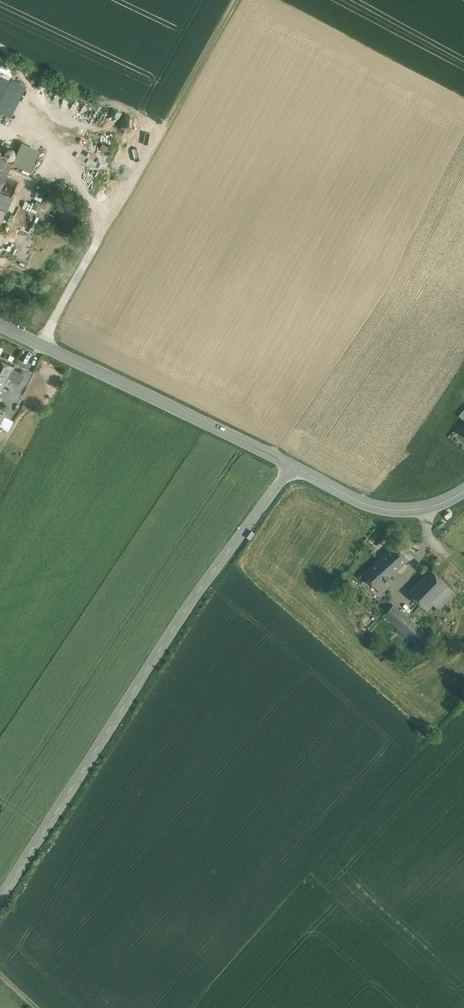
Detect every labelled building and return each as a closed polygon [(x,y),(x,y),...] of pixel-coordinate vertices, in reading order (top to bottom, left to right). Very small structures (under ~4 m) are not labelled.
[(26,88),(0,75),(0,107),(13,113),(26,88)] [(101,103),(126,114),(129,107),(104,96),(101,103)] [(29,171),(40,149),(23,141),(13,164),(29,171)] [(8,173),(13,164),(0,158),(0,169),(8,173)] [(8,173),(0,169),(0,192),(8,173)] [(49,182),(51,174),(45,172),(43,180),(49,182)] [(6,210),(11,201),(0,196),(0,207),(6,210)] [(14,370),(16,366),(0,358),(0,397),(9,380),(14,370)] [(62,368),(42,359),(38,369),(58,378),(62,368)] [(14,370),(9,380),(20,385),(25,376),(14,370)] [(395,544),(380,558),(394,573),(409,560),(395,544)] [(394,573),(380,558),(363,573),(381,594),(390,586),(385,581),(394,573)] [(431,570),(409,593),(425,608),(431,602),(447,585),(431,570)] [(357,586),(349,580),(345,584),(353,591),(357,586)] [(453,591),(447,585),(431,602),(437,608),(453,591)] [(411,620),(393,605),(384,616),(403,631),(411,620)] [(423,630),(411,620),(403,631),(414,641),(423,630)]
